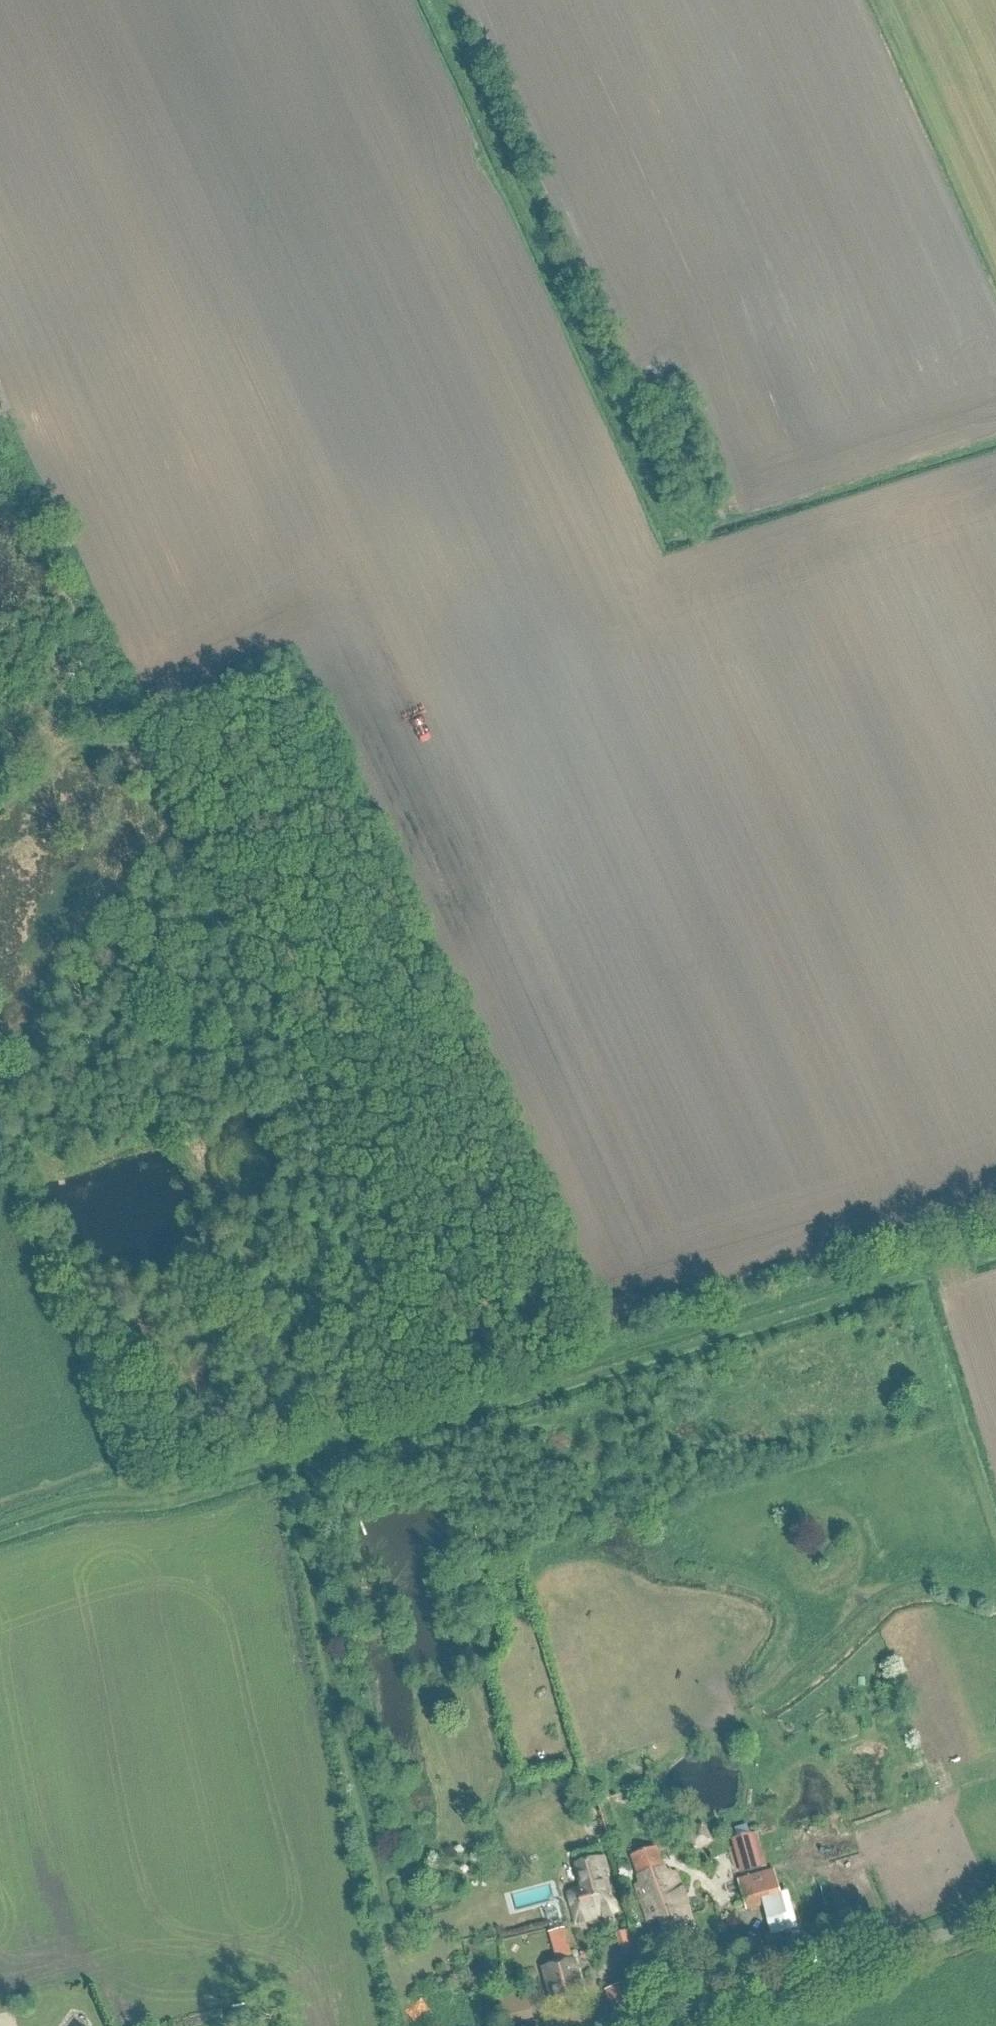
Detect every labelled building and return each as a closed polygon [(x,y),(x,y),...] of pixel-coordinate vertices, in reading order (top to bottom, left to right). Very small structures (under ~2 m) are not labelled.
[(695,1824),(701,1843),(719,1837),(712,1818),(695,1824)] [(732,1840),(741,1875),(766,1868),(761,1850),(764,1849),(759,1832),(732,1840)] [(656,1848),(631,1857),(641,1884),(634,1887),(647,1923),(658,1918),(666,1940),(695,1929),(675,1872),(666,1875),(656,1848)] [(581,1889),(566,1893),(574,1922),(575,1925),(617,1912),(608,1882),(602,1859),(575,1867),(581,1889)] [(763,1874),(737,1881),(745,1912),(772,1905),(782,1902),(773,1871),(763,1874)] [(635,1954),(628,1931),(616,1934),(622,1957),(635,1954)] [(572,1961),(543,1969),(552,2002),(581,1994),(572,1961)] [(609,1990),(618,2013),(641,2005),(633,1982),(609,1990)] [(238,2025),(255,2025),(253,2013),(236,2015),(238,2025)]
